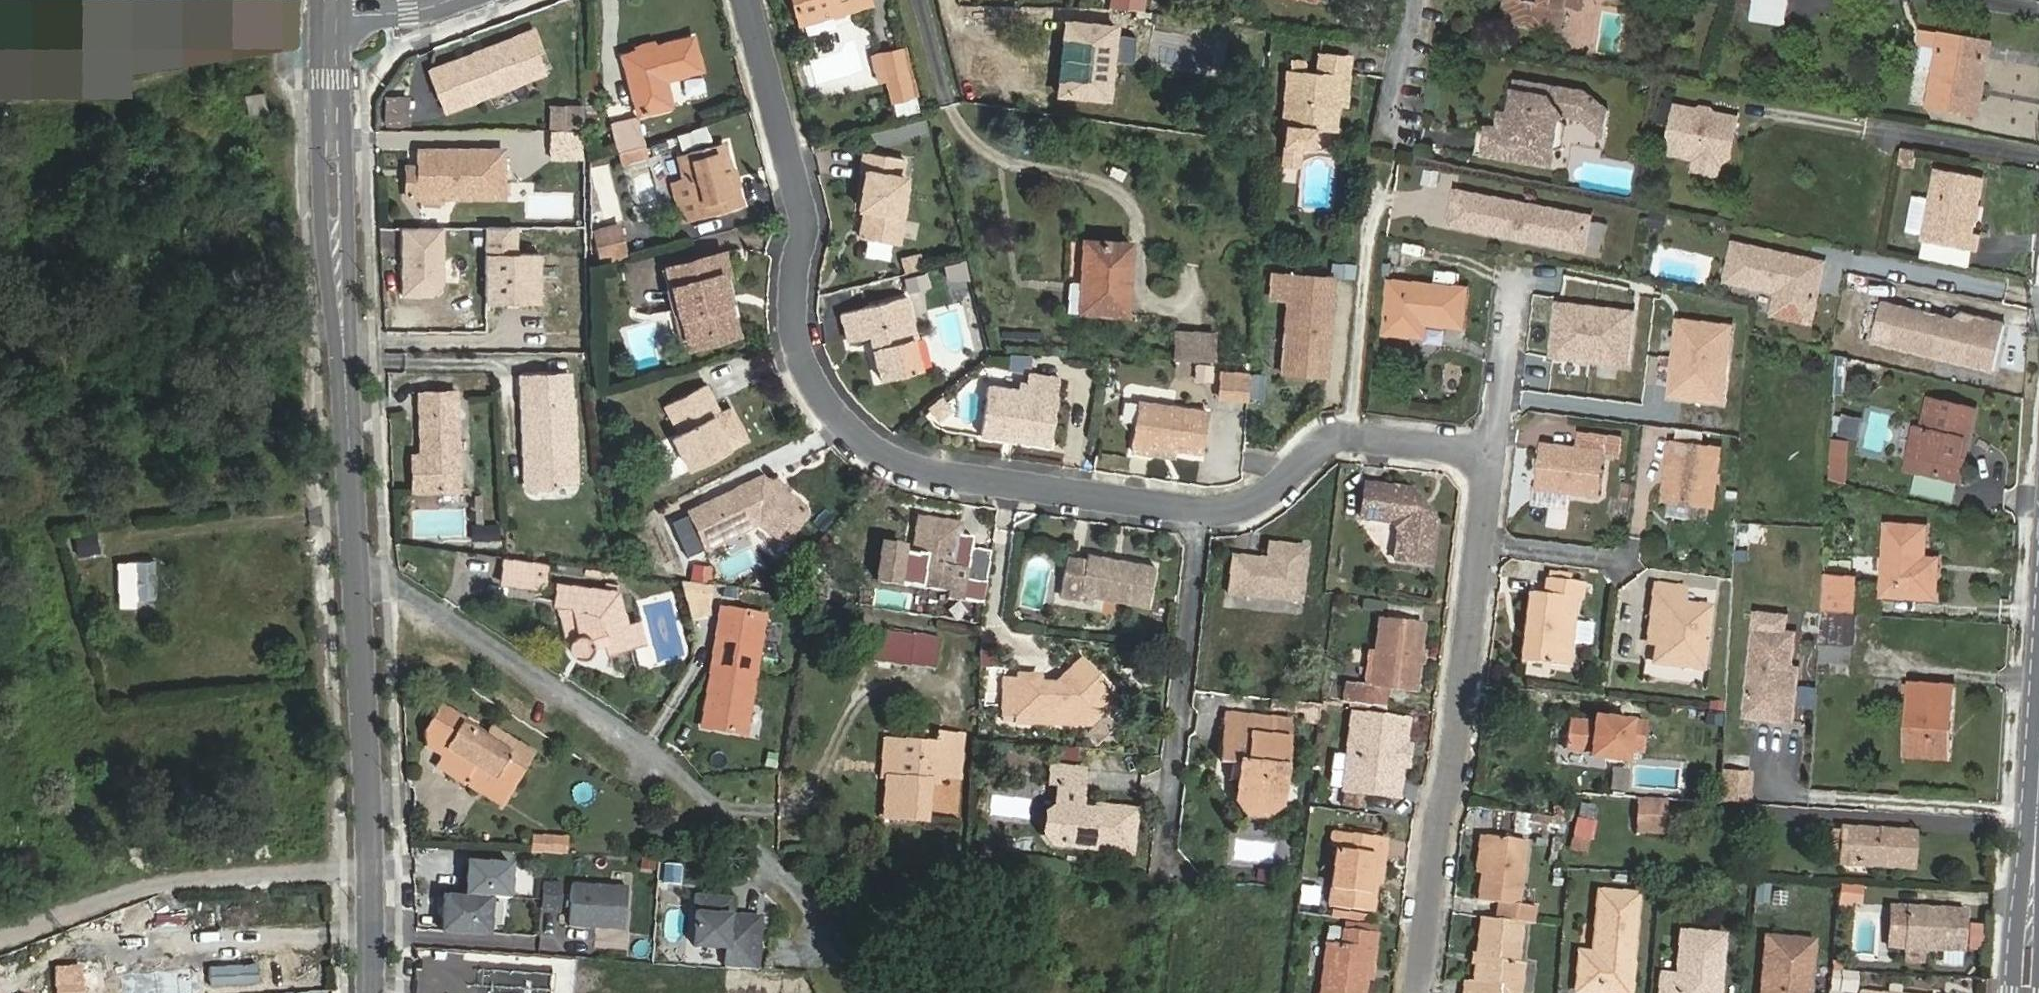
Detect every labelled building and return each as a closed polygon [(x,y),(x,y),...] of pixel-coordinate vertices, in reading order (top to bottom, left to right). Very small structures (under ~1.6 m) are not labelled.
[(800,24),(870,4),(869,0),(793,0),(800,24)] [(1146,0),(1112,0),(1111,8),(1145,11),(1146,0)] [(1503,20),(1560,30),(1564,5),(1581,7),(1582,0),(1542,0),(1541,7),(1519,4),(1520,0),(1506,0),(1503,20)] [(1752,21),(1784,26),(1788,0),(1755,0),(1752,21)] [(1110,101),(1116,25),(1064,20),(1057,96),(1110,101)] [(532,31),(431,71),(442,103),(519,73),(523,81),(531,77),(523,55),(539,49),(532,31)] [(1939,47),(1941,37),(1923,34),(1921,43),(1939,47)] [(1939,47),(1929,107),(1976,115),(1988,45),(1941,37),(1939,47)] [(701,69),(692,38),(623,56),(639,113),(670,105),(664,79),(701,69)] [(887,79),(892,100),(911,95),(900,51),(872,57),(878,81),(887,79)] [(1315,127),(1336,128),(1337,104),(1346,104),(1350,57),(1319,55),(1318,75),(1287,73),(1284,126),(1285,126),(1284,144),(1301,146),(1314,147),(1315,127)] [(1574,117),(1578,92),(1515,81),(1510,114),(1499,113),(1497,129),(1486,127),(1482,156),(1551,167),(1562,115),(1574,117)] [(1584,93),(1578,92),(1574,117),(1602,139),(1607,110),(1584,93)] [(407,97),(385,96),(385,126),(407,126),(407,97)] [(575,107),(550,107),(550,128),(575,128),(575,107)] [(1677,107),(1668,153),(1721,164),(1730,158),(1738,120),(1677,107)] [(1659,108),(1656,121),(1670,124),(1673,111),(1659,108)] [(618,150),(643,142),(637,118),(612,124),(618,150)] [(578,157),(578,130),(551,130),(551,157),(578,157)] [(643,142),(618,150),(622,164),(649,156),(645,142),(643,142)] [(688,179),(698,217),(736,206),(720,144),(681,155),(688,179)] [(1301,146),(1284,144),(1282,166),(1300,167),(1301,146)] [(405,200),(506,200),(506,147),(416,148),(416,181),(405,181),(405,200)] [(866,172),(860,208),(865,209),(861,238),(898,244),(903,215),(899,214),(905,178),(900,177),(903,162),(864,155),(861,171),(866,172)] [(1971,232),(1981,177),(1938,169),(1924,241),(1973,250),(1977,233),(1971,232)] [(698,217),(688,179),(671,184),(678,210),(687,220),(698,217)] [(1449,227),(1473,232),(1480,196),(1455,192),(1449,227)] [(1577,215),(1480,196),(1473,232),(1570,250),(1577,215)] [(594,232),(602,261),(626,255),(618,226),(594,232)] [(484,287),(479,287),(479,303),(550,301),(549,260),(532,260),(532,246),(483,247),(484,238),(450,238),(451,266),(485,265),(484,287)] [(1130,244),(1084,242),(1081,312),(1126,313),(1130,244)] [(1774,314),(1812,321),(1824,262),(1734,245),(1727,281),(1778,291),(1774,314)] [(668,268),(687,338),(735,325),(721,276),(729,273),(723,253),(668,268)] [(904,271),(923,266),(920,256),(901,260),(904,271)] [(1331,272),(1293,268),(1286,333),(1291,334),(1288,373),(1325,377),(1334,293),(1329,293),(1331,272)] [(920,275),(905,279),(908,290),(922,286),(920,275)] [(1462,327),(1465,290),(1390,283),(1385,333),(1423,337),(1424,324),(1462,327)] [(913,338),(916,338),(906,297),(841,314),(848,341),(870,336),(881,380),(921,371),(913,338)] [(1957,321),(1882,303),(1873,341),(1995,370),(2005,325),(1978,318),(1972,322),(1958,318),(1957,321)] [(1633,314),(1559,304),(1552,356),(1626,366),(1633,314)] [(1731,328),(1679,321),(1670,396),(1722,402),(1731,328)] [(737,335),(735,325),(687,338),(690,348),(737,335)] [(1175,359),(1214,360),(1215,334),(1176,333),(1175,359)] [(1283,372),(1288,373),(1291,334),(1286,333),(1283,372)] [(1248,398),(1250,375),(1221,372),(1219,396),(1248,398)] [(980,436),(1050,444),(1059,378),(1028,374),(1025,391),(987,386),(980,436)] [(573,481),(569,375),(521,377),(526,487),(557,486),(557,481),(573,481)] [(729,448),(714,418),(720,414),(706,387),(666,407),(680,434),(673,437),(688,468),(729,448)] [(456,392),(419,393),(421,454),(412,455),(414,492),(459,490),(456,392)] [(1908,463),(1948,478),(1973,410),(1929,394),(1919,423),(1912,420),(1903,446),(1913,449),(1908,463)] [(1206,411),(1139,402),(1132,451),(1151,454),(1153,446),(1202,453),(1206,411)] [(936,427),(947,418),(936,405),(925,415),(936,427)] [(1620,454),(1622,438),(1578,433),(1576,450),(1543,446),(1539,488),(1597,495),(1602,452),(1620,454)] [(1713,507),(1720,450),(1670,444),(1664,501),(1713,507)] [(1908,463),(1913,449),(1903,446),(1898,459),(1908,463)] [(1846,451),(1831,450),(1829,480),(1844,484),(1846,451)] [(2030,453),(2022,452),(2020,472),(2024,473),(2028,473),(2030,453)] [(804,507),(783,493),(771,484),(762,478),(690,513),(706,549),(758,524),(786,543),(805,513),(804,507)] [(1399,531),(1396,558),(1430,562),(1436,522),(1429,521),(1410,497),(1411,490),(1365,484),(1361,517),(1389,520),(1399,531)] [(919,519),(912,562),(916,563),(913,584),(947,591),(946,595),(964,597),(968,571),(954,569),(960,525),(919,519)] [(498,525),(473,526),(473,541),(498,540),(498,525)] [(1883,595),(1934,598),(1936,574),(1923,573),(1925,528),(1887,526),(1883,595)] [(1299,600),(1304,546),(1267,542),(1265,558),(1231,555),(1227,592),(1299,600)] [(1080,592),(1147,605),(1155,568),(1087,556),(1086,560),(1067,557),(1060,594),(1079,598),(1080,592)] [(153,562),(135,562),(135,617),(154,617),(153,562)] [(503,582),(535,586),(537,566),(506,562),(503,582)] [(1821,612),(1852,614),(1855,579),(1823,576),(1821,612)] [(1582,600),(1584,583),(1545,578),(1543,594),(1528,592),(1521,660),(1568,666),(1571,643),(1573,622),(1576,600),(1582,600)] [(1655,585),(1652,610),(1660,611),(1654,662),(1703,668),(1710,607),(1683,604),(1684,588),(1655,585)] [(617,594),(559,586),(557,603),(569,644),(569,647),(569,650),(571,654),(575,656),(579,658),(584,657),(587,655),(590,652),(592,647),(592,645),(606,641),(609,650),(641,641),(637,624),(625,626),(617,594)] [(1415,606),(1395,603),(1394,613),(1413,615),(1415,606)] [(1753,609),(1743,608),(1742,618),(1752,619),(1753,609)] [(764,617),(722,610),(712,669),(754,676),(764,617)] [(1821,612),(1819,642),(1854,644),(1855,615),(1852,614),(1821,612)] [(1380,620),(1372,684),(1344,681),(1342,703),(1386,708),(1389,687),(1415,689),(1423,625),(1380,620)] [(1573,622),(1571,643),(1591,645),(1593,624),(1573,622)] [(1793,634),(1753,630),(1745,717),(1785,721),(1790,668),(1793,634)] [(874,659),(907,664),(911,636),(878,631),(874,659)] [(938,640),(911,636),(907,664),(933,666),(938,640)] [(1797,669),(1790,668),(1785,721),(1792,722),(1797,669)] [(754,676),(712,669),(702,728),(744,736),(754,676)] [(1092,678),(1063,677),(1056,684),(1039,684),(1039,676),(1019,675),(1019,680),(1003,680),(1003,715),(1018,715),(1018,722),(1090,724),(1092,678)] [(1953,688),(1912,685),(1907,755),(1948,757),(1953,688)] [(436,765),(466,783),(476,766),(513,788),(534,753),(490,727),(484,738),(462,725),(465,720),(440,705),(424,731),(425,745),(441,755),(436,765)] [(1226,714),(1224,734),(1252,736),(1254,717),(1226,714)] [(1393,754),(1404,745),(1407,721),(1352,714),(1343,790),(1345,790),(1343,805),(1363,807),(1365,792),(1398,796),(1402,766),(1393,754)] [(1237,801),(1281,804),(1285,768),(1290,720),(1254,717),(1252,736),(1224,734),(1222,759),(1241,762),(1237,801)] [(1591,751),(1591,756),(1626,760),(1627,749),(1644,751),(1646,724),(1595,718),(1595,724),(1568,721),(1564,748),(1591,751)] [(939,743),(895,740),(893,778),(887,778),(884,817),(926,820),(930,781),(938,781),(939,775),(959,776),(963,736),(939,734),(939,743)] [(1058,784),(1056,804),(1055,807),(1046,813),(1044,836),(1051,844),(1132,853),(1135,810),(1102,806),(1102,811),(1080,809),(1084,770),(1052,766),(1050,783),(1058,784)] [(1748,775),(1722,774),(1720,802),(1747,803),(1748,775)] [(1665,801),(1640,799),(1638,828),(1663,829),(1665,801)] [(1838,851),(1837,863),(1915,867),(1917,833),(1839,829),(1839,833),(1838,849),(1838,851)] [(1335,852),(1329,906),(1372,911),(1379,857),(1384,858),(1386,839),(1332,833),(1330,851),(1335,852)] [(1838,851),(1838,849),(1839,833),(1828,833),(1827,850),(1838,851)] [(534,836),(533,852),(565,853),(566,837),(534,836)] [(1522,921),(1531,922),(1533,906),(1519,905),(1526,841),(1485,836),(1478,900),(1498,903),(1496,918),(1522,921)] [(442,931),(490,934),(492,898),(511,899),(513,866),(469,863),(467,896),(444,895),(442,931)] [(1270,872),(1260,870),(1259,881),(1269,882),(1270,872)] [(570,885),(568,925),(622,928),(624,887),(570,885)] [(1852,887),(1840,887),(1838,901),(1850,901),(1852,887)] [(1576,991),(1598,992),(1598,990),(1629,992),(1638,894),(1598,892),(1593,953),(1580,952),(1576,991)] [(729,898),(695,896),(693,945),(724,947),(723,968),(756,969),(756,956),(741,955),(743,922),(736,921),(736,916),(728,916),(729,898)] [(1966,910),(1907,906),(1907,909),(1906,927),(1905,945),(1905,947),(1965,950),(1966,910)] [(1906,927),(1907,909),(1892,908),(1890,944),(1905,945),(1906,927)] [(743,922),(741,955),(756,956),(759,917),(736,916),(736,921),(743,922)] [(1496,918),(1481,917),(1473,981),(1468,981),(1466,992),(1519,992),(1522,963),(1517,963),(1522,921),(1496,918)] [(1320,992),(1364,992),(1371,933),(1343,930),(1341,945),(1326,943),(1320,992)] [(1715,971),(1720,972),(1723,936),(1681,933),(1677,976),(1662,975),(1660,992),(1713,992),(1715,971)] [(1764,990),(1762,989),(1761,992),(1803,992),(1805,977),(1810,977),(1813,942),(1769,938),(1764,990)] [(58,992),(83,992),(81,968),(56,970),(58,992)] [(1862,975),(1832,974),(1831,984),(1846,984),(1846,989),(1861,990),(1862,975)]
